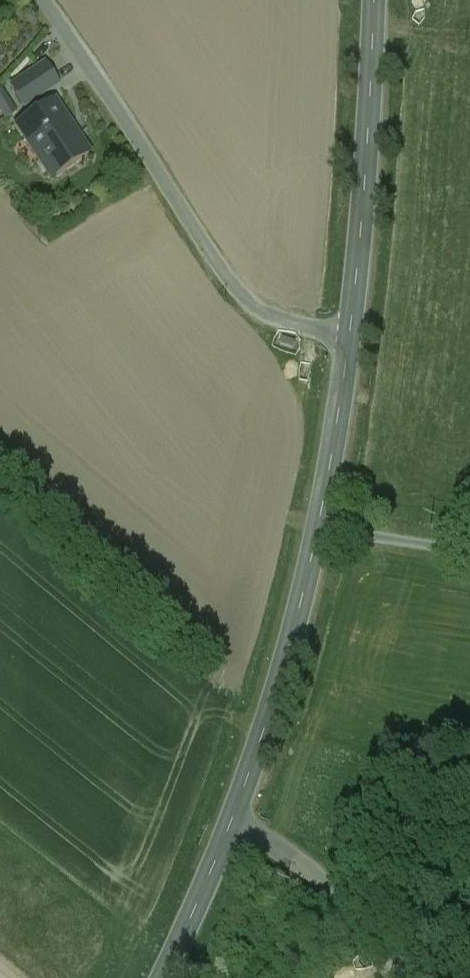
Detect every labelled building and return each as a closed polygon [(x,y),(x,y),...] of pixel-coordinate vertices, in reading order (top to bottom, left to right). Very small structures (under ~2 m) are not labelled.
[(44,65),(11,88),(24,108),(58,86),(44,65)] [(0,91),(0,107),(7,117),(15,112),(1,90),(0,91)] [(53,103),(16,127),(51,180),(88,155),(53,103)]
